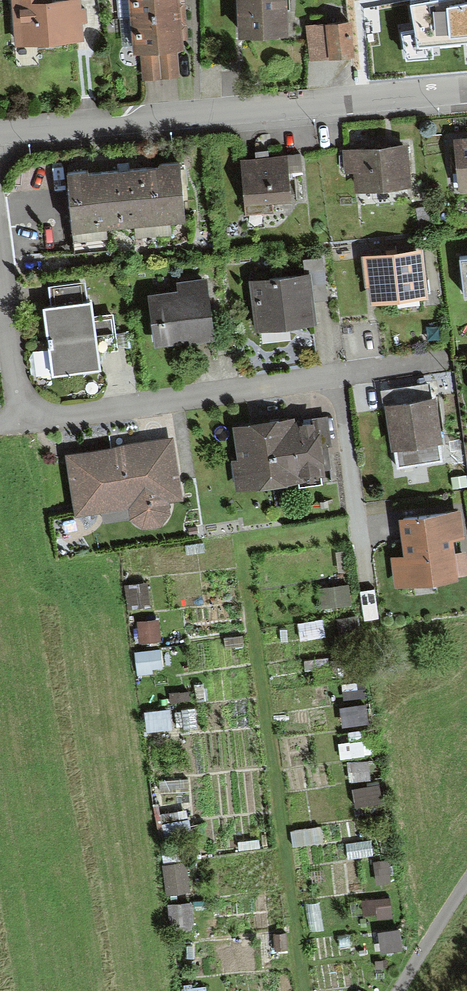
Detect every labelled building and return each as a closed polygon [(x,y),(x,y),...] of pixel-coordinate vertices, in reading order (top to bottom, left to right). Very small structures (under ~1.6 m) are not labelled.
[(17,37),(80,33),(78,0),(15,0),(17,37)] [(134,47),(140,46),(143,77),(180,74),(177,43),(184,42),(180,0),(130,0),(134,47)] [(238,29),(288,27),(287,0),(237,0),(238,29)] [(380,45),(404,42),(406,60),(459,53),(457,36),(466,35),(466,0),(374,0),(380,45)] [(351,16),(326,19),(330,54),(355,52),(351,16)] [(330,54),(326,19),(305,21),(309,57),(330,54)] [(457,186),(466,185),(466,132),(453,133),(457,186)] [(354,169),(356,187),(412,182),(408,139),(342,145),(344,170),(354,169)] [(241,154),(245,212),(275,210),(274,199),(291,198),(289,169),(303,168),(301,149),(241,154)] [(67,164),(72,223),(185,214),(180,155),(159,157),(160,159),(89,165),(89,162),(67,164)] [(369,282),(371,299),(430,293),(424,242),(361,249),(365,283),(369,282)] [(249,275),(255,327),(317,320),(315,298),(328,297),(323,254),(303,256),(304,268),(249,275)] [(148,289),(155,341),(216,333),(208,273),(176,278),(177,286),(148,289)] [(44,301),(53,370),(102,363),(100,348),(117,346),(112,309),(95,311),(92,294),(88,294),(85,278),(50,283),(52,300),(44,301)] [(436,392),(384,400),(391,446),(394,445),(397,464),(443,457),(440,438),(443,437),(436,392)] [(232,456),(236,487),(303,477),(303,474),(325,470),(325,467),(331,466),(328,443),(332,442),(328,412),(318,414),(318,410),(233,422),(238,455),(232,456)] [(169,499),(184,497),(175,433),(65,449),(74,513),(127,506),(129,516),(142,526),(161,523),(171,510),(169,499)] [(462,505),(402,513),(408,552),(393,554),(397,583),(466,574),(466,546),(457,548),(456,535),(466,533),(462,505)] [(374,586),(360,588),(365,618),(379,617),(374,586)] [(189,862),(167,866),(171,894),(193,891),(189,862)]
